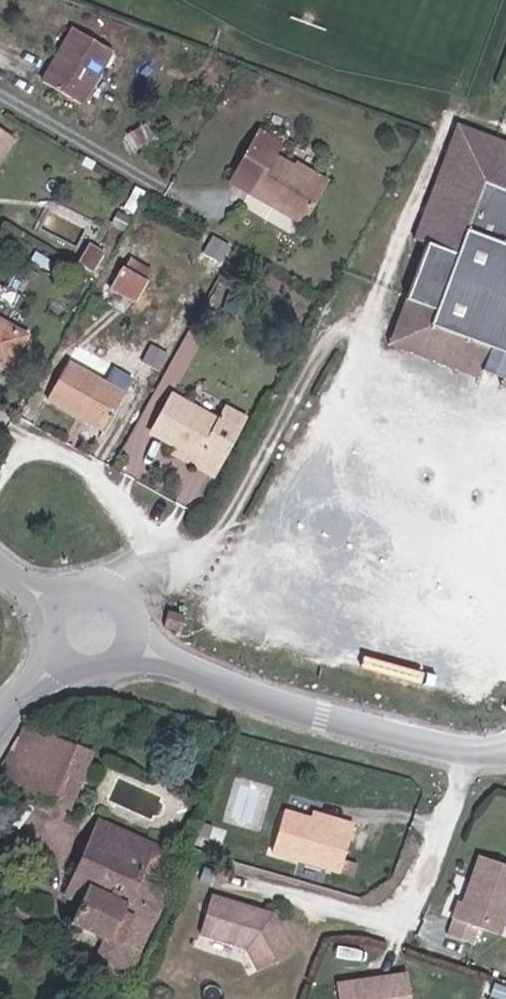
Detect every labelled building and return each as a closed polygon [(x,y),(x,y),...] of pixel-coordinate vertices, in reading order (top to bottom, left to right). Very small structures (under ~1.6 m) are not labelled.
[(42,82),(80,105),(112,51),(74,29),(42,82)] [(499,147),(502,141),(460,125),(429,206),(442,211),(429,245),(408,300),(435,311),(429,327),(472,343),(468,354),(484,360),(480,372),(504,381),(505,376),(505,150),(499,147)] [(271,156),(278,144),(260,133),(231,184),(302,224),(323,185),(271,156)] [(442,211),(429,206),(416,240),(429,245),(442,211)] [(130,258),(123,268),(147,282),(153,271),(130,258)] [(147,282),(123,268),(122,267),(109,289),(137,305),(150,283),(147,282)] [(504,381),(480,372),(484,360),(468,354),(472,343),(429,327),(435,311),(408,300),(391,344),(505,388),(505,376),(504,381)] [(15,358),(27,337),(0,322),(0,354),(2,351),(15,358)] [(0,354),(0,368),(7,372),(15,358),(2,351),(0,354)] [(46,399),(82,420),(84,416),(106,428),(124,396),(67,363),(46,399)] [(200,461),(197,467),(214,475),(242,423),(227,415),(223,424),(175,398),(154,436),(177,448),(200,461)] [(174,454),(197,467),(200,461),(177,448),(174,454)] [(79,746),(30,726),(0,765),(0,780),(55,805),(79,746)] [(79,746),(55,805),(69,811),(93,752),(79,746)] [(353,825),(337,820),(335,826),(310,820),(284,812),(273,853),(341,872),(344,860),(353,825)] [(335,826),(337,820),(313,812),(310,820),(335,826)] [(138,879),(154,886),(168,854),(99,821),(92,837),(147,861),(138,879)] [(147,861),(92,837),(71,884),(88,891),(82,904),(73,925),(103,938),(141,955),(153,928),(156,929),(172,894),(154,886),(138,879),(147,861)] [(467,905),(463,904),(452,937),(477,945),(483,929),(503,936),(505,928),(505,865),(484,857),(467,905)] [(344,860),(341,872),(355,876),(358,864),(344,860)] [(88,891),(71,884),(65,897),(82,904),(88,891)] [(202,937),(249,951),(262,974),(296,953),(274,916),(213,897),(202,937)] [(133,974),(141,955),(103,938),(95,958),(133,974)] [(412,974),(342,985),(344,998),(416,998),(412,974)] [(493,980),(487,996),(496,998),(505,998),(505,984),(493,980)]
